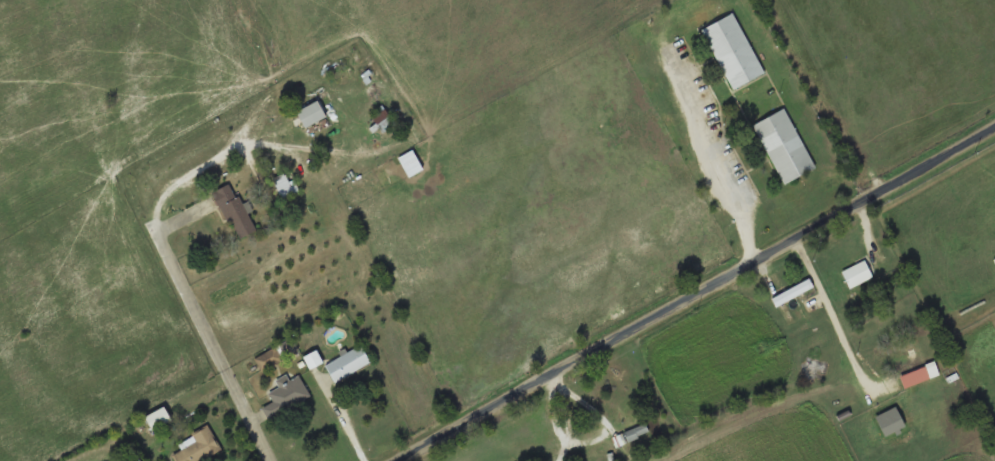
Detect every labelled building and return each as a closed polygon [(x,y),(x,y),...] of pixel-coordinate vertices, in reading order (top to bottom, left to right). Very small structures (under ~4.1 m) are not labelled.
[(699,28),(728,89),(760,74),(731,13),(699,28)] [(299,113),(308,129),(329,118),(321,102),(299,113)] [(780,184),(812,168),(782,108),(750,124),(780,184)] [(375,119),(385,134),(398,125),(388,110),(375,119)] [(217,193),(239,241),(258,232),(236,184),(217,193)] [(869,279),(863,262),(839,270),(845,288),(869,279)] [(785,291),(802,321),(811,317),(794,286),(785,291)] [(373,364),(363,346),(327,366),(337,383),(373,364)] [(901,388),(937,376),(932,361),(921,365),(916,349),(890,358),(901,388)] [(283,362),(278,350),(258,359),(263,371),(283,362)] [(307,358),(313,369),(325,363),(321,356),(319,357),(317,353),(307,358)] [(291,381),(289,377),(268,387),(276,403),(265,408),(271,420),(313,399),(302,376),(291,381)] [(175,422),(167,407),(148,418),(156,433),(175,422)] [(652,435),(648,425),(616,438),(619,447),(652,435)] [(178,460),(204,460),(223,451),(211,428),(180,444),(184,451),(175,456),(178,460)]
